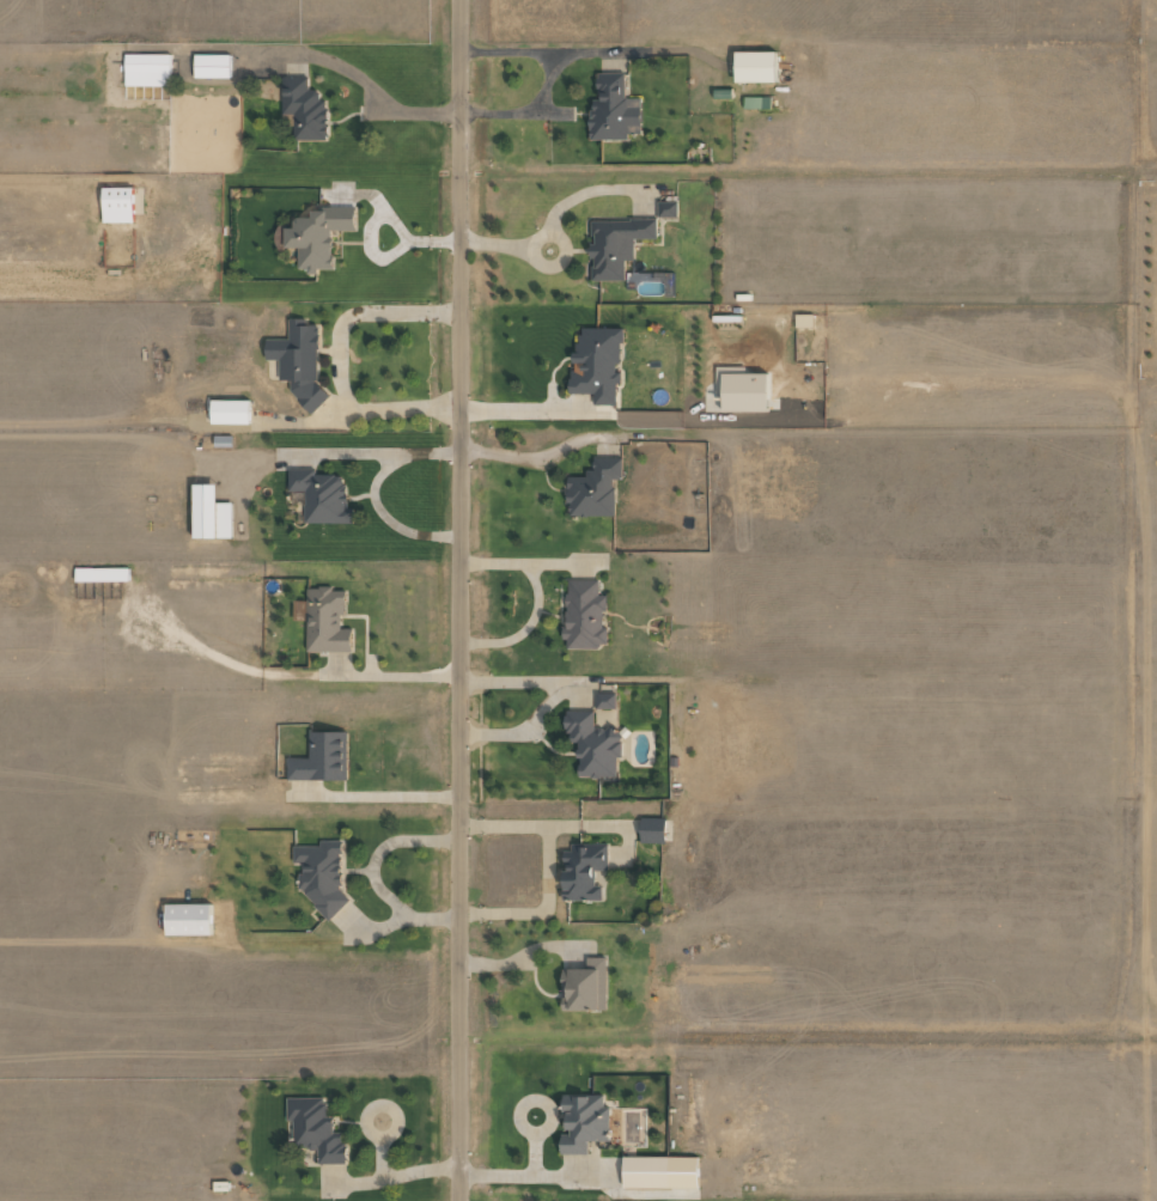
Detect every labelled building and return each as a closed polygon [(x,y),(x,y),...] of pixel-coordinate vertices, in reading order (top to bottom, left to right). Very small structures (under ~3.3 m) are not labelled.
[(734,82),(774,82),(774,51),(734,51),(734,82)] [(169,73),(169,54),(124,54),(124,73),(169,73)] [(229,55),(193,54),(193,77),(229,78),(229,55)] [(640,133),(640,98),(624,98),(624,73),(597,73),(597,100),(589,100),(590,139),(627,139),(627,133),(640,133)] [(282,77),(282,113),(293,113),(293,140),(327,140),(327,100),(319,100),(319,90),(308,90),(308,77),(282,77)] [(770,97),(744,97),(743,108),(770,108),(770,97)] [(132,187),(102,187),(102,222),(133,222),(132,187)] [(657,217),(676,217),(676,201),(658,201),(657,217)] [(298,269),(331,269),(331,231),(355,231),(355,207),(324,207),(324,210),(310,210),(310,217),(294,217),(294,228),(284,228),(284,248),(298,248),(298,269)] [(624,280),(624,259),(633,259),(633,238),(655,238),(655,219),(591,220),(591,280),(624,280)] [(812,314),(795,314),(795,327),(812,327),(812,314)] [(320,325),(306,325),(306,320),(288,320),(288,339),(265,339),(264,360),(278,360),(278,381),(294,381),(293,411),(319,411),(320,325)] [(620,328),(576,327),(575,363),(580,363),(580,372),(568,372),(568,393),(593,394),(593,405),(616,405),(617,372),(619,372),(620,328)] [(210,423),(248,424),(248,400),(211,399),(210,423)] [(613,515),(614,479),(621,479),(621,458),(593,458),(593,474),(567,474),(567,515),(613,515)] [(305,524),(352,524),(352,508),(345,508),(345,475),(315,475),(315,469),(290,469),(290,500),(305,500),(305,524)] [(192,485),(192,538),(231,538),(231,502),(215,502),(215,484),(192,485)] [(127,568),(74,568),(74,581),(127,581),(127,568)] [(598,580),(565,580),(564,647),(607,647),(607,628),(604,628),(605,595),(598,595),(598,580)] [(306,651),(351,652),(351,628),(343,628),(343,589),(307,588),(306,651)] [(616,693),(596,693),(596,709),(616,709),(616,693)] [(615,777),(615,758),(619,758),(619,727),(593,728),(593,711),(566,711),(566,743),(577,743),(577,777),(615,777)] [(287,780),(346,780),(346,732),(309,732),(309,759),(287,759),(287,780)] [(665,819),(640,818),(639,843),(664,844),(665,819)] [(342,840),(319,841),(319,847),(293,847),(293,863),(300,863),(300,891),(316,891),(316,911),(342,910),(342,840)] [(607,845),(562,845),(562,899),(601,899),(601,885),(593,885),(593,870),(607,870),(607,845)] [(210,936),(210,905),(165,904),(164,936),(210,936)] [(606,957),(586,957),(585,970),(562,969),(561,1010),(605,1011),(606,957)] [(560,1154),(587,1153),(587,1141),(609,1141),(608,1107),(603,1107),(603,1095),(564,1095),(564,1134),(559,1134),(560,1154)] [(317,1164),(345,1164),(345,1132),(333,1132),(333,1117),(326,1117),(326,1097),(286,1097),(286,1120),(292,1120),(292,1149),(317,1149),(317,1164)] [(622,1187),(697,1188),(698,1158),(623,1156),(622,1187)]
